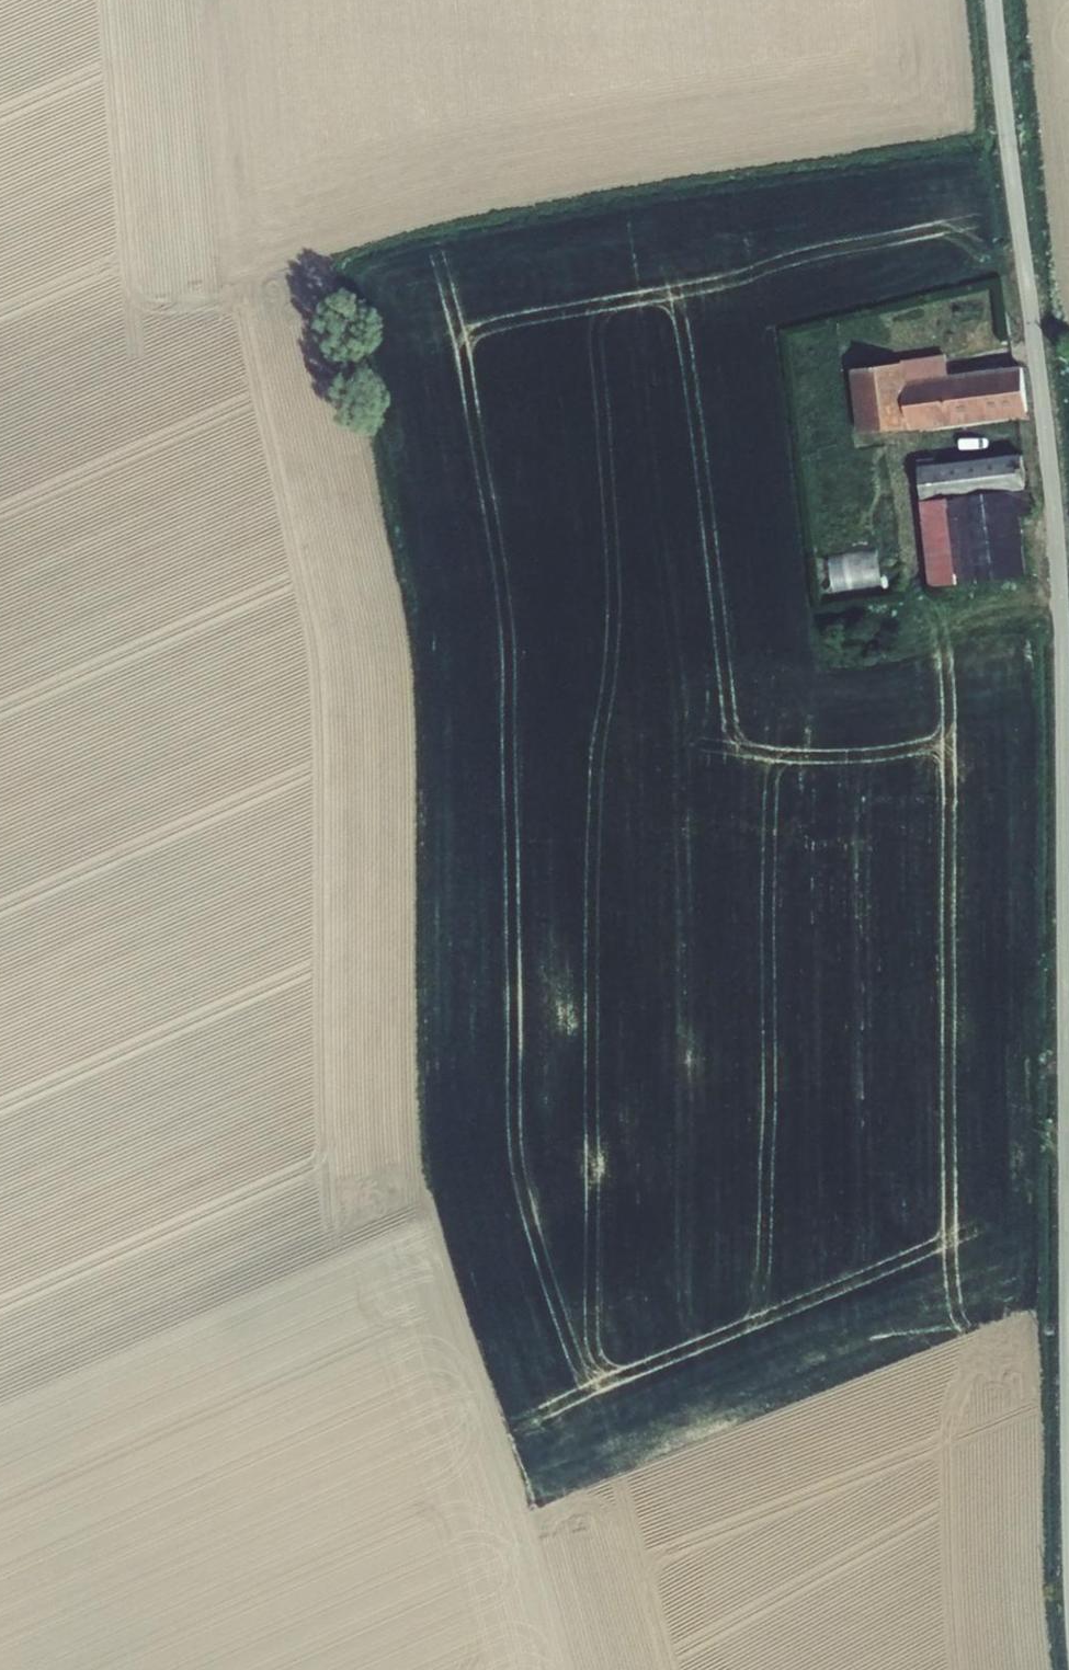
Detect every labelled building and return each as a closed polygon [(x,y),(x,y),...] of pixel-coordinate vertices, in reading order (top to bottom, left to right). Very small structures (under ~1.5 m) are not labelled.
[(890,342),(846,348),(856,420),(1014,401),(1019,401),(1013,354),(1001,356),(940,364),(936,336),(890,342)] [(910,486),(963,481),(1000,477),(1011,476),(1008,449),(908,460),(910,486)] [(1000,477),(963,481),(910,486),(916,570),(970,566),(1009,561),(1000,477)] [(884,551),(834,552),(835,587),(885,586),(884,551)]
